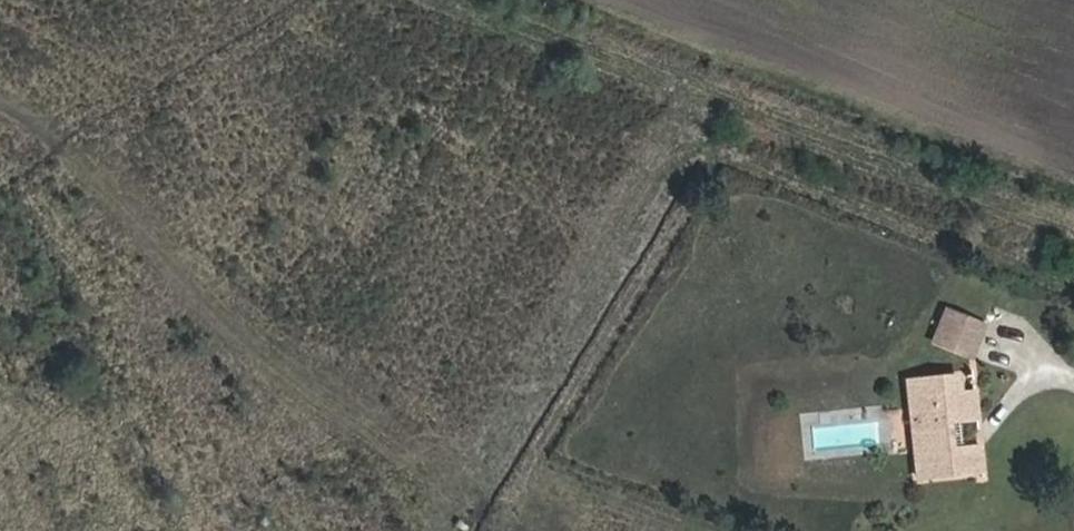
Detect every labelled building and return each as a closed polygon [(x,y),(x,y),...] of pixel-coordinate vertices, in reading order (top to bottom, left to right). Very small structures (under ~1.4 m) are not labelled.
[(931,343),(978,363),(993,327),(945,308),(931,343)] [(957,379),(907,384),(910,408),(915,407),(920,454),(914,455),(917,479),(981,472),(979,449),(951,452),(948,423),(976,420),(973,395),(959,396),(957,379)] [(889,454),(910,451),(905,409),(883,412),(889,454)]
